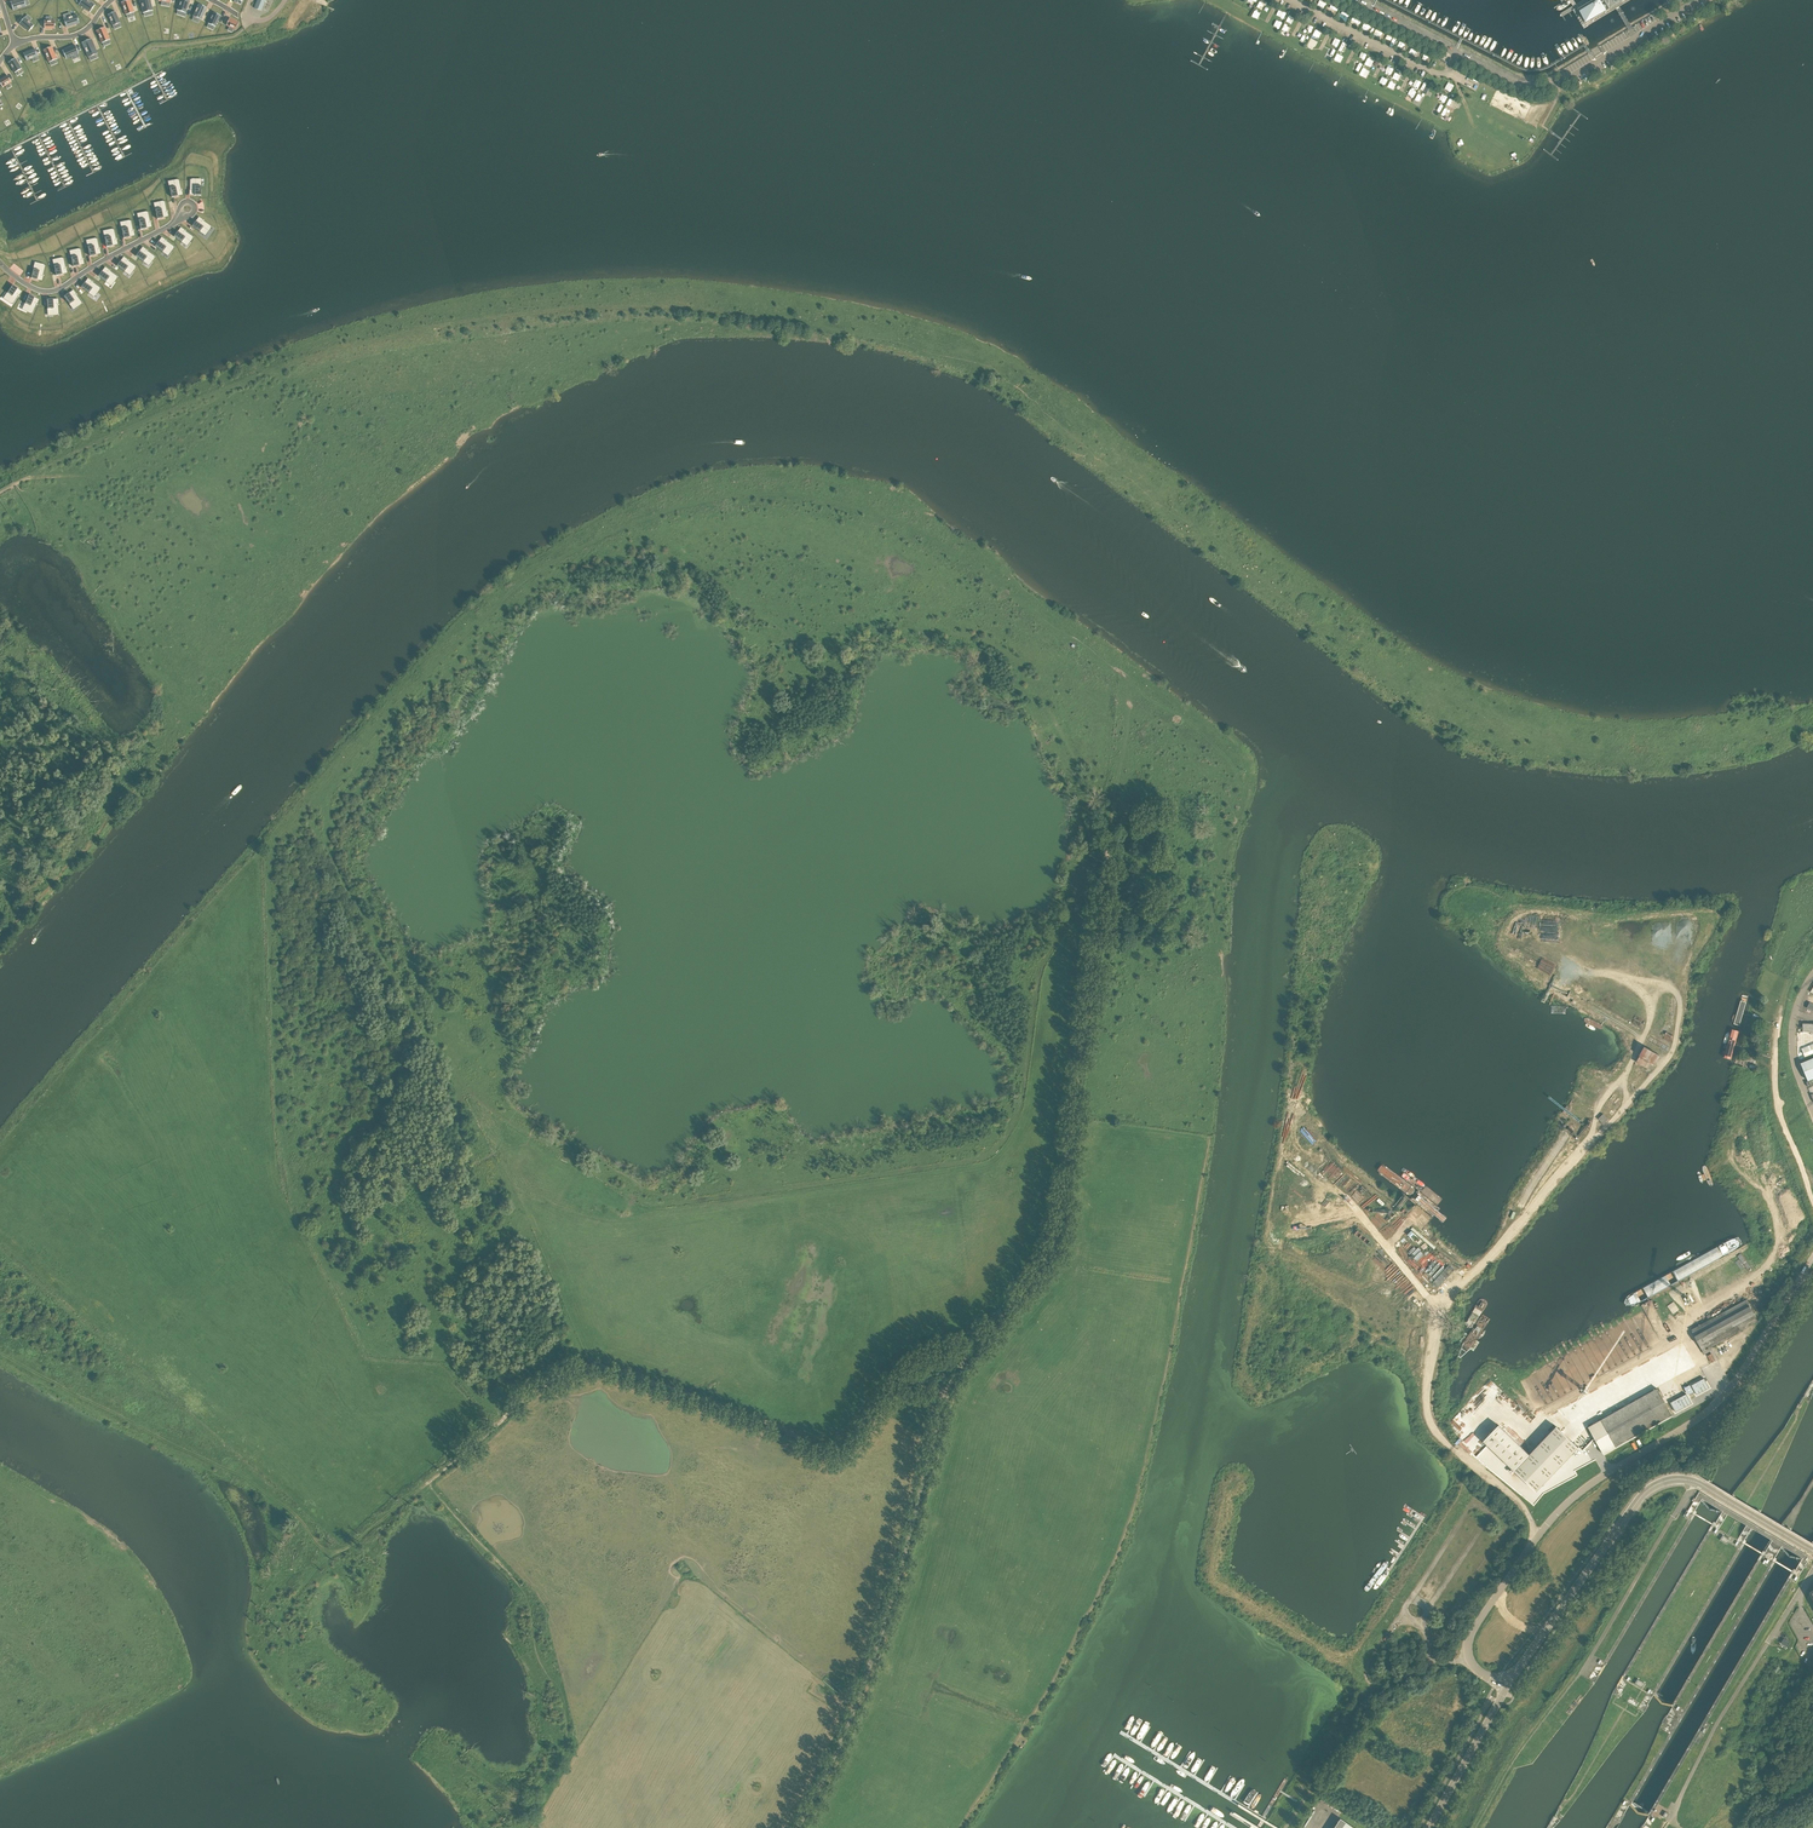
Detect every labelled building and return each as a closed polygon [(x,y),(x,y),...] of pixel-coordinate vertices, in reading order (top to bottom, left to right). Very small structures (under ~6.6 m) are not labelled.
[(13,10),(27,5),(25,0),(14,0),(10,1),(13,10)] [(97,6),(90,0),(78,0),(77,1),(91,13),(97,6)] [(122,2),(126,14),(134,12),(130,0),(127,0),(122,2)] [(144,12),(153,9),(150,0),(140,0),(144,12)] [(178,10),(186,12),(190,0),(181,0),(178,10)] [(254,8),(261,11),(266,0),(258,0),(254,8)] [(1316,5),(1324,9),(1327,2),(1322,0),(1318,0),(1316,5)] [(1666,4),(1664,0),(1614,0),(1600,9),(1581,21),(1595,47),(1666,4)] [(1600,9),(1596,2),(1576,14),(1580,21),(1581,21),(1600,9)] [(206,7),(199,4),(193,16),(201,19),(206,7)] [(116,10),(109,13),(113,25),(120,23),(116,10)] [(1258,19),(1260,13),(1254,10),(1251,16),(1258,19)] [(221,15),(214,12),(209,23),(215,26),(221,15)] [(67,27),(80,23),(77,13),(64,17),(67,27)] [(19,23),(28,31),(34,24),(25,16),(19,23)] [(1351,23),(1358,26),(1361,19),(1354,17),(1351,23)] [(236,29),(239,22),(230,18),(227,25),(236,29)] [(1274,25),(1280,28),(1282,22),(1276,19),(1274,25)] [(44,28),(55,28),(55,20),(44,20),(44,28)] [(1304,31),(1311,33),(1314,27),(1307,24),(1304,31)] [(105,25),(96,29),(102,43),(111,39),(105,25)] [(1287,35),(1290,28),(1284,25),(1281,32),(1287,35)] [(1376,29),(1373,35),(1380,39),(1383,32),(1376,29)] [(91,38),(82,42),(88,57),(97,53),(91,38)] [(1337,47),(1341,41),(1336,38),(1332,44),(1337,47)] [(1311,39),(1307,46),(1312,49),(1316,42),(1311,39)] [(75,44),(63,50),(66,57),(79,52),(75,44)] [(52,45),(44,48),(49,61),(57,58),(52,45)] [(35,47),(24,52),(28,61),(39,56),(35,47)] [(1329,47),(1326,55),(1332,58),(1335,50),(1329,47)] [(1421,59),(1428,61),(1430,56),(1423,53),(1421,59)] [(1334,61),(1339,63),(1342,57),(1336,55),(1334,61)] [(15,56),(8,60),(15,71),(21,67),(15,56)] [(1372,67),(1374,60),(1368,58),(1365,65),(1372,67)] [(1385,73),(1391,76),(1394,68),(1388,66),(1385,73)] [(1361,74),(1367,76),(1369,69),(1363,67),(1361,74)] [(1392,78),(1398,81),(1402,74),(1396,71),(1392,78)] [(0,79),(0,83),(3,87),(11,81),(7,75),(0,79)] [(1412,86),(1418,89),(1421,82),(1415,79),(1412,86)] [(1390,81),(1388,87),(1393,90),(1396,83),(1390,81)] [(1448,82),(1445,89),(1450,92),(1454,85),(1448,82)] [(1411,89),(1408,96),(1413,99),(1416,91),(1411,89)] [(1420,103),(1424,96),(1418,93),(1414,100),(1420,103)] [(1452,108),(1455,102),(1449,99),(1446,105),(1452,108)] [(1437,103),(1434,108),(1440,112),(1443,106),(1437,103)] [(177,193),(183,192),(181,182),(180,179),(175,180),(176,185),(171,186),(173,195),(178,194),(177,193)] [(191,180),(191,193),(196,193),(196,194),(200,194),(200,185),(196,185),(196,180),(191,180)] [(167,214),(165,198),(159,199),(161,208),(156,209),(158,218),(164,217),(163,215),(167,214)] [(150,208),(144,209),(145,218),(139,219),(141,230),(148,229),(148,225),(153,225),(150,208)] [(199,216),(193,225),(200,231),(203,227),(208,230),(211,225),(199,216)] [(131,219),(126,221),(127,227),(121,229),(123,240),(130,238),(130,236),(135,235),(131,219)] [(181,227),(178,232),(177,231),(174,236),(182,241),(185,237),(191,241),(195,236),(181,227)] [(114,228),(109,230),(110,237),(105,238),(107,249),(114,248),(114,245),(118,244),(114,228)] [(163,237),(160,242),(157,241),(154,245),(163,252),(166,247),(173,252),(176,246),(163,237)] [(87,247),(89,257),(96,256),(96,254),(102,253),(99,238),(93,239),(94,245),(87,247)] [(139,251),(134,257),(144,264),(148,259),(154,264),(159,258),(144,247),(140,252),(139,251)] [(72,258),(73,266),(79,265),(79,264),(85,263),(82,248),(76,249),(77,257),(72,258)] [(54,266),(56,275),(61,274),(61,272),(67,272),(64,257),(59,258),(60,265),(54,266)] [(120,261),(116,267),(125,273),(128,269),(129,270),(135,274),(139,268),(126,259),(123,263),(120,261)] [(33,268),(30,278),(36,279),(37,277),(43,279),(47,265),(40,263),(38,269),(33,268)] [(100,269),(95,276),(105,284),(109,279),(114,283),(119,277),(107,268),(104,273),(100,269)] [(84,283),(80,288),(88,293),(91,289),(97,292),(101,287),(89,279),(85,284),(84,283)] [(18,288),(14,285),(9,292),(12,295),(8,301),(12,304),(21,292),(17,289),(18,288)] [(68,294),(64,297),(69,303),(73,300),(77,305),(82,301),(74,291),(69,295),(68,294)] [(34,297),(29,295),(26,302),(31,305),(28,312),(34,314),(39,300),(34,298),(34,297)] [(53,299),(48,299),(49,308),(54,307),(55,315),(60,314),(58,300),(53,300),(53,299)] [(1540,950),(1543,958),(1547,957),(1546,954),(1549,953),(1547,948),(1540,950)] [(1739,1029),(1747,999),(1742,998),(1733,1027),(1739,1029)] [(1731,1059),(1739,1031),(1733,1029),(1725,1057),(1731,1059)] [(1657,1046),(1667,1051),(1669,1046),(1659,1041),(1657,1046)] [(1807,1047),(1802,1049),(1805,1058),(1812,1055),(1812,1044),(1807,1047)] [(1661,1056),(1655,1053),(1644,1047),(1636,1062),(1648,1069),(1652,1062),(1656,1065),(1661,1056)] [(1806,1061),(1801,1064),(1808,1081),(1812,1078),(1812,1058),(1806,1061)] [(1611,1110),(1618,1107),(1615,1101),(1609,1104),(1611,1110)] [(1598,1118),(1604,1124),(1608,1119),(1603,1114),(1598,1118)] [(1405,1254),(1415,1244),(1407,1236),(1397,1247),(1405,1254)] [(1411,1254),(1417,1261),(1424,1254),(1418,1248),(1411,1254)] [(1450,1264),(1433,1283),(1438,1288),(1450,1274),(1447,1271),(1450,1269),(1453,1272),(1455,1269),(1450,1264)] [(1758,1321),(1755,1316),(1747,1300),(1692,1330),(1704,1354),(1712,1350),(1711,1347),(1758,1321)] [(1574,1372),(1549,1388),(1552,1393),(1577,1377),(1574,1372)] [(1709,1387),(1704,1378),(1691,1385),(1696,1394),(1709,1387)] [(1603,1454),(1672,1415),(1668,1408),(1657,1388),(1588,1427),(1603,1454)] [(1690,1404),(1685,1394),(1669,1403),(1674,1412),(1690,1404)] [(1554,1417),(1547,1423),(1551,1429),(1559,1423),(1554,1417)] [(1578,1447),(1574,1443),(1556,1426),(1530,1454),(1499,1425),(1484,1441),(1537,1491),(1578,1447)] [(1720,1540),(1727,1544),(1730,1539),(1723,1535),(1720,1540)] [(1790,1642),(1784,1638),(1781,1643),(1787,1647),(1790,1642)] [(1642,1688),(1645,1683),(1638,1679),(1635,1684),(1642,1688)] [(1341,1819),(1334,1827),(1354,1827),(1341,1819)]
